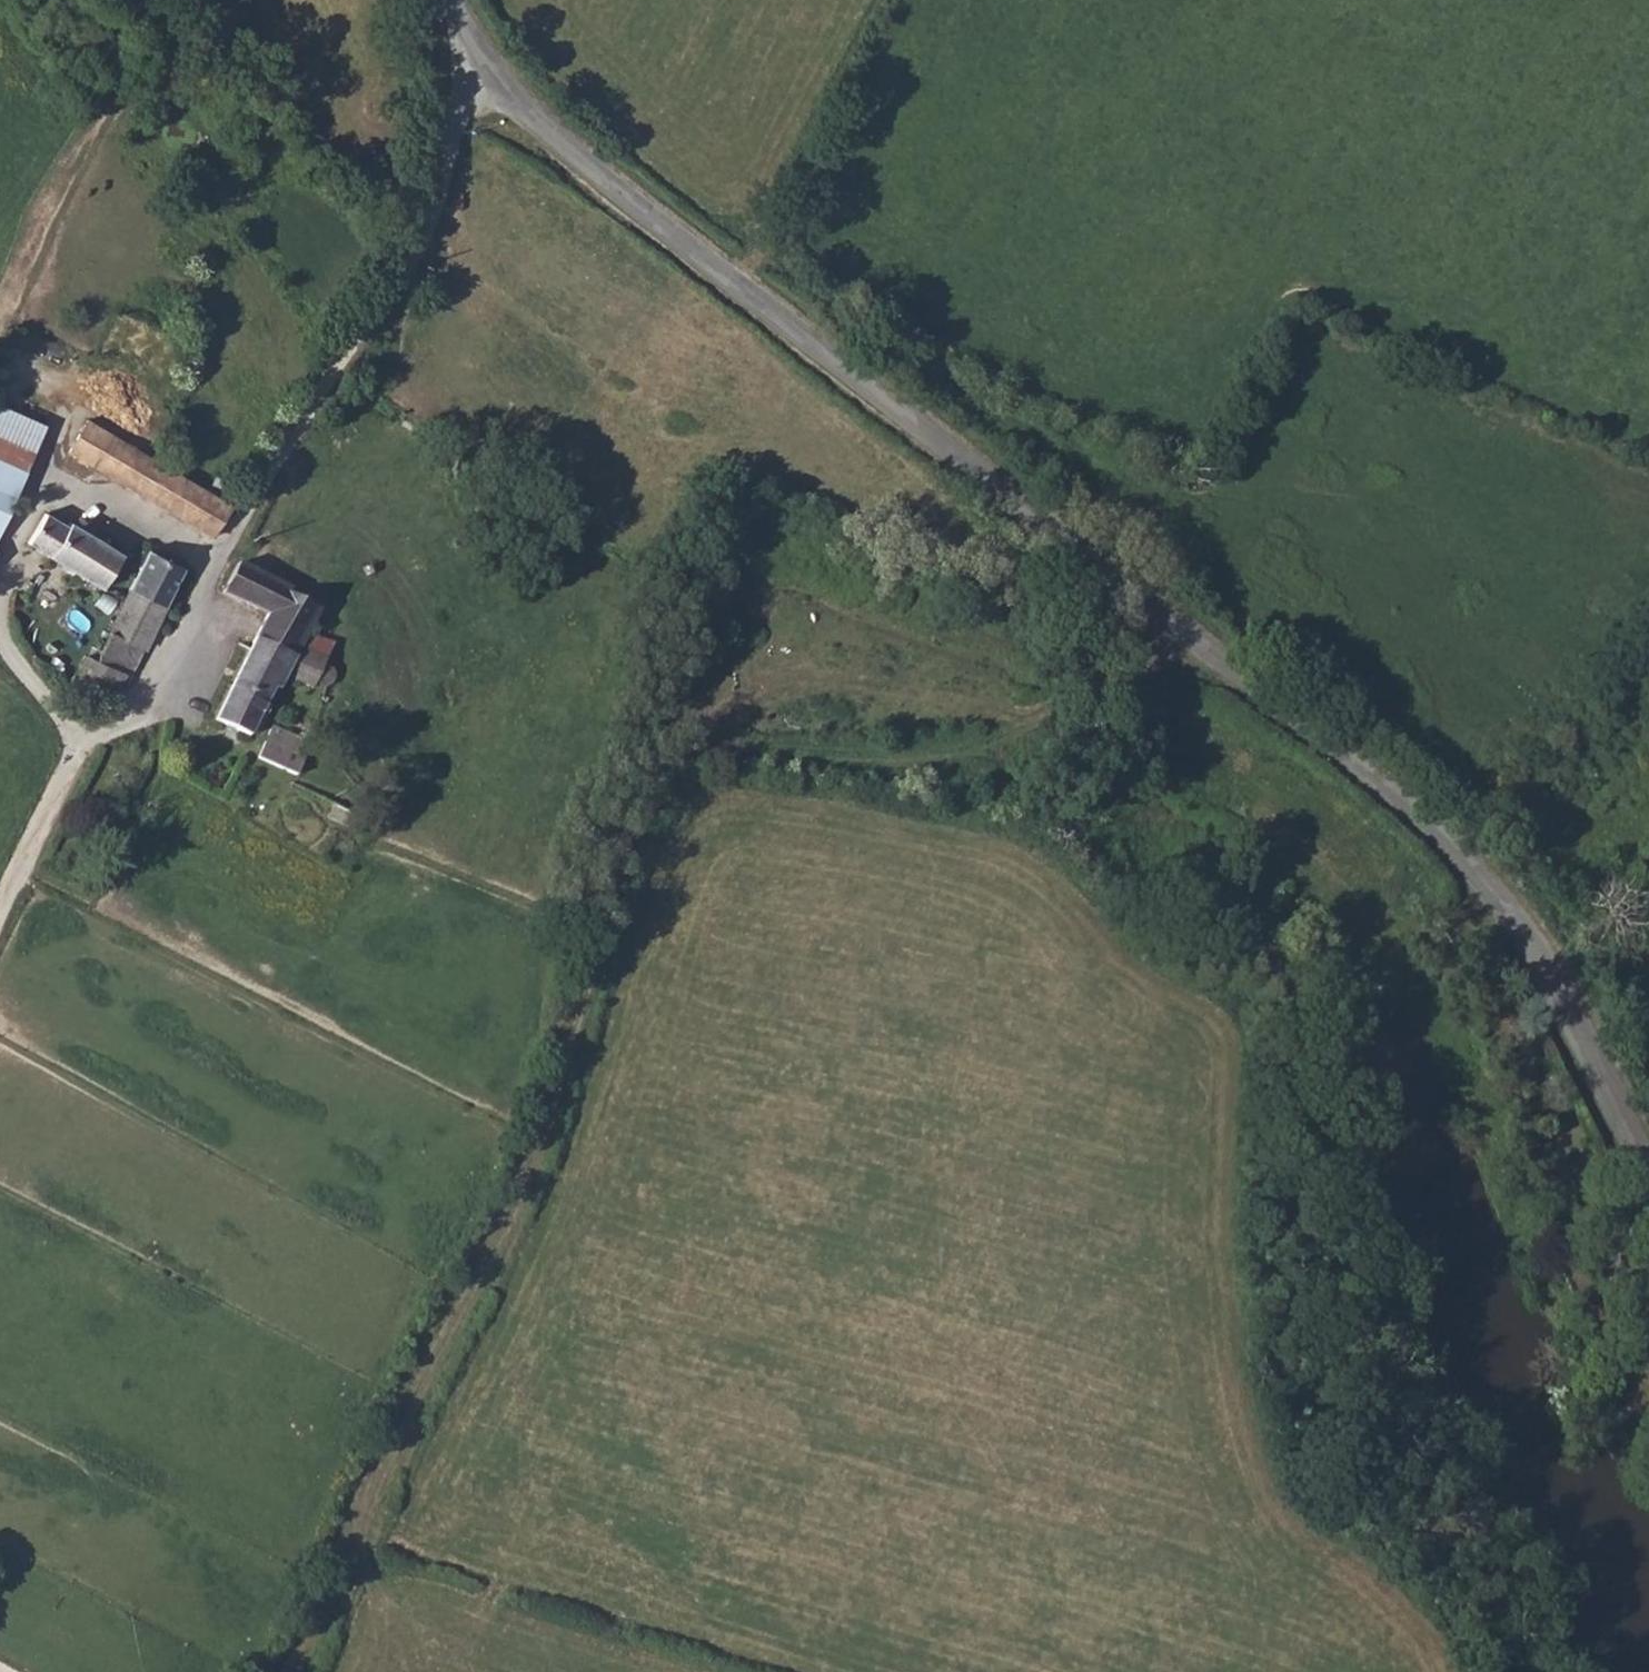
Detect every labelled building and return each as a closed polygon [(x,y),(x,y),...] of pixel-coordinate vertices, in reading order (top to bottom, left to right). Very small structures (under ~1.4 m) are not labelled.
[(82,418),(73,433),(105,450),(113,436),(82,418)] [(73,433),(64,451),(216,539),(234,508),(171,471),(151,458),(113,436),(105,450),(73,433)] [(15,502),(0,495),(0,538),(15,502)] [(28,549),(102,592),(108,581),(122,556),(68,524),(66,527),(46,516),(28,549)] [(151,552),(131,591),(167,608),(185,569),(151,552)] [(324,657),(303,646),(310,631),(320,611),(291,597),(292,593),(239,565),(224,595),(267,617),(215,721),(245,741),(272,691),(278,694),(284,681),(313,695),(316,691),(323,695),(329,694),(334,692),(337,688),(339,682),(337,679),(333,674),(327,672),(332,662),(324,657)] [(85,660),(70,685),(105,703),(123,678),(130,681),(142,652),(146,653),(167,608),(131,591),(113,627),(97,666),(85,660)] [(310,631),(303,646),(324,657),(327,653),(332,642),(310,631)] [(273,731),(264,745),(300,764),(307,749),(273,731)]
